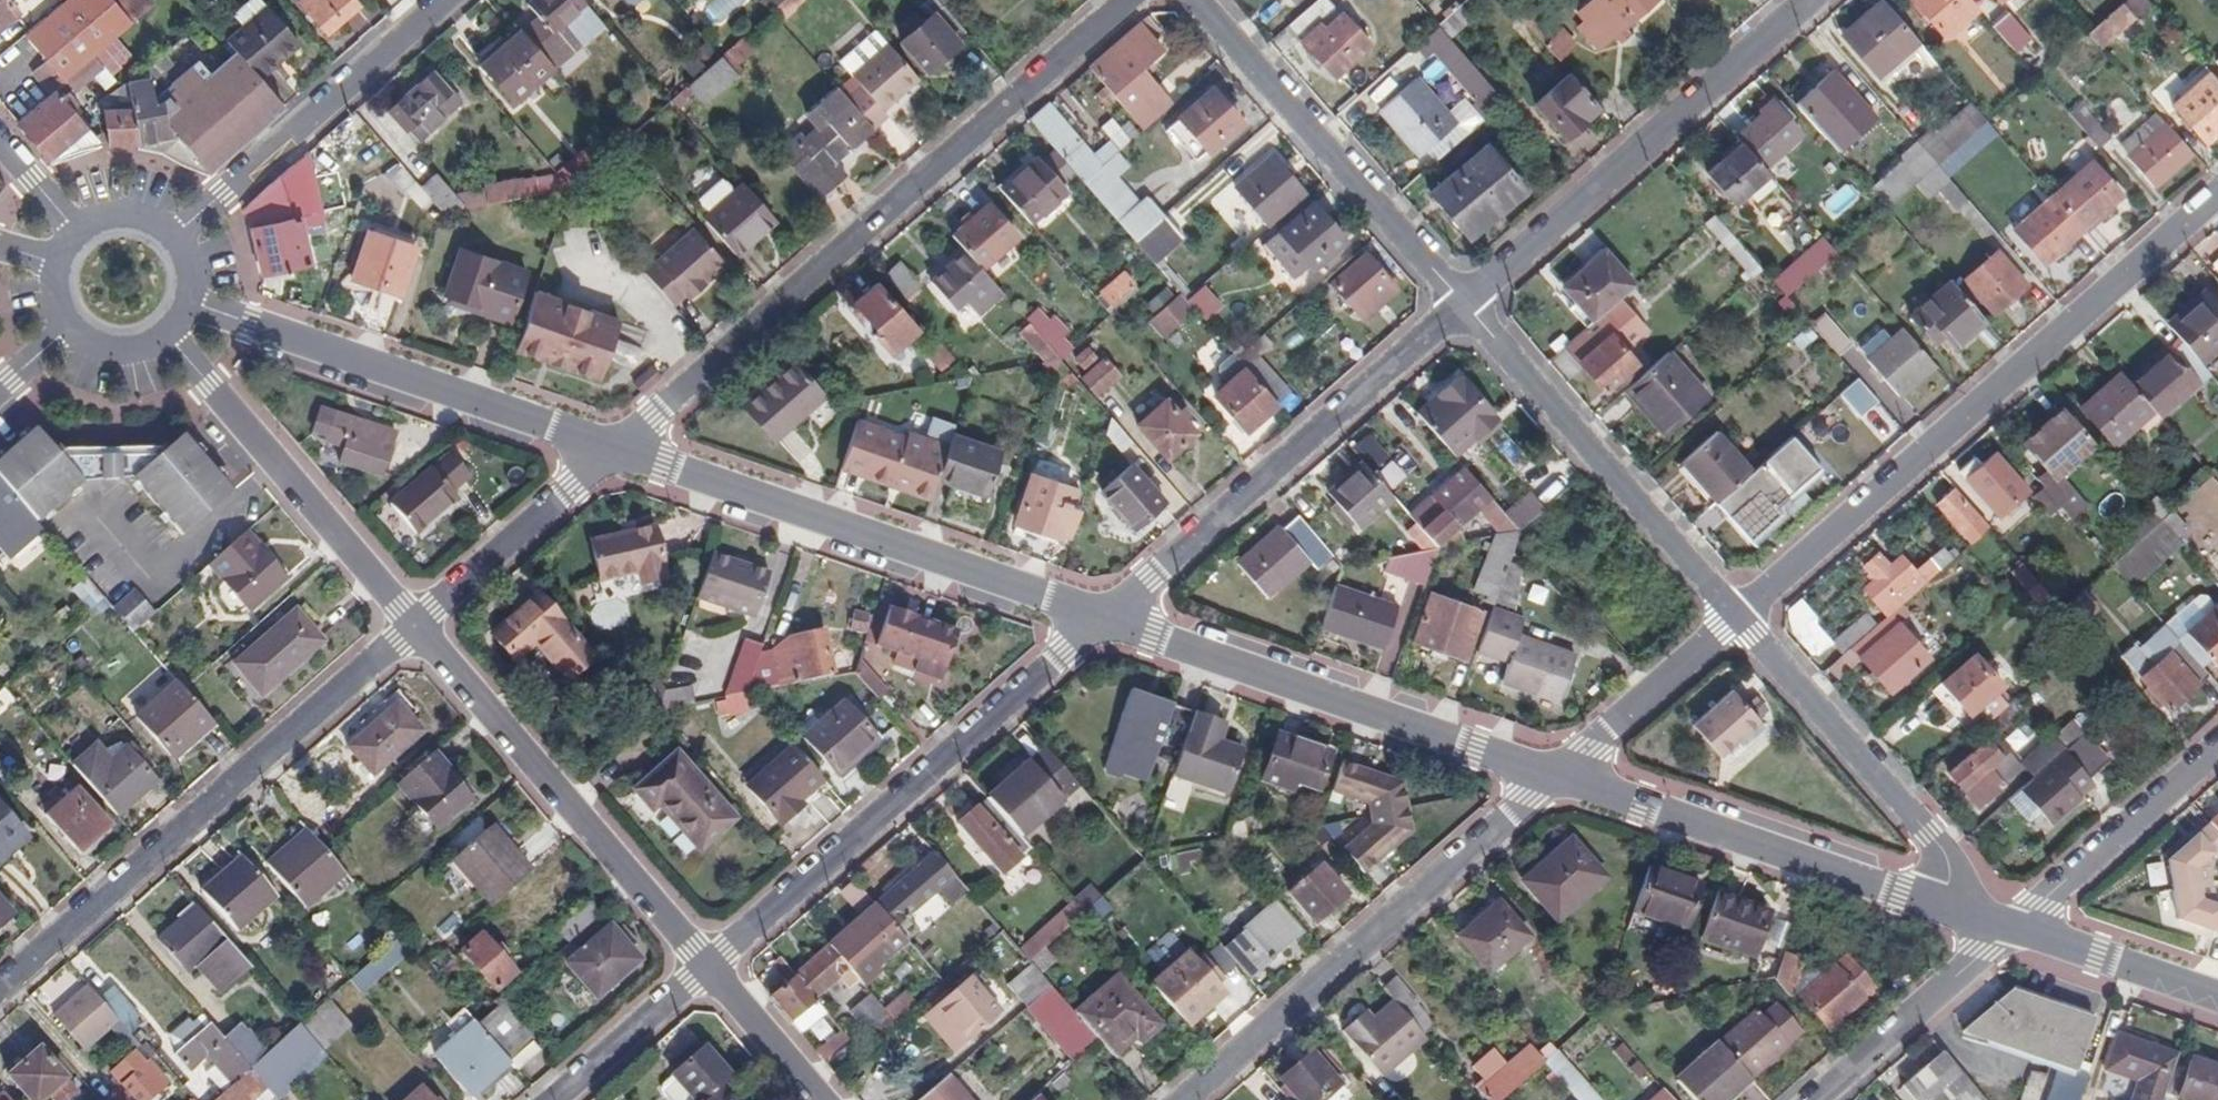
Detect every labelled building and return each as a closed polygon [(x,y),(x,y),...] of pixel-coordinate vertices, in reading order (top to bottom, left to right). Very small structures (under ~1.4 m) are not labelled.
[(19,12),(10,0),(0,0),(0,28),(19,12)] [(49,96),(55,92),(64,85),(63,82),(144,14),(155,5),(151,0),(109,0),(109,1),(108,0),(77,0),(28,41),(45,62),(31,73),(49,96)] [(259,78),(299,43),(262,0),(251,0),(234,15),(245,28),(228,42),(237,52),(259,78)] [(354,0),(301,0),(299,2),(326,33),(358,5),(354,0)] [(523,35),(552,69),(554,71),(578,50),(559,27),(585,3),(583,0),(533,0),(526,6),(539,22),(523,35)] [(747,1),(746,0),(711,0),(701,9),(717,27),(747,1)] [(769,12),(783,0),(759,0),(769,12)] [(769,12),(778,21),(795,6),(790,0),(783,0),(769,12)] [(1288,28),(1333,79),(1370,46),(1329,0),(1319,0),(1288,28)] [(1578,17),(1585,24),(1580,28),(1600,50),(1616,36),(1623,44),(1631,37),(1624,30),(1659,0),(1597,0),(1578,17)] [(1963,0),(1909,0),(1907,2),(1942,43),(1976,15),(1963,0)] [(2085,36),(2098,52),(2134,20),(2133,20),(2148,6),(2143,0),(2126,0),(2085,36)] [(948,12),(941,3),(900,40),(926,69),(967,33),(948,12)] [(1915,46),(1878,4),(1857,23),(1861,27),(1842,43),(1875,82),(1915,46)] [(1461,6),(1438,26),(1448,37),(1471,17),(1461,6)] [(2004,17),(1989,30),(2012,55),(2026,43),(2004,17)] [(208,19),(128,83),(153,80),(156,107),(177,89),(173,84),(185,75),(197,87),(237,52),(228,42),(208,19)] [(1141,20),(1088,67),(1145,128),(1176,100),(1162,83),(1145,64),(1166,48),(1141,20)] [(1861,27),(1857,23),(1838,40),(1842,43),(1861,27)] [(1425,152),(1434,161),(1503,100),(1448,37),(1438,26),(1415,47),(1427,60),(1434,54),(1475,102),(1471,106),(1464,98),(1445,115),(1416,82),(1381,113),(1420,157),(1425,152)] [(852,76),(887,45),(873,29),(838,60),(852,76)] [(1554,38),(1545,46),(1560,62),(1576,48),(1561,33),(1554,38)] [(552,69),(523,35),(503,53),(497,49),(480,63),(514,103),(552,69)] [(738,39),(725,50),(737,64),(750,53),(738,39)] [(917,78),(887,45),(852,76),(860,85),(845,98),(871,128),(886,116),(881,110),(917,78)] [(1180,66),(1166,48),(1145,64),(1162,83),(1180,66)] [(207,174),(284,106),(259,78),(237,52),(197,87),(185,75),(173,84),(177,89),(156,107),(161,151),(176,137),(207,174)] [(719,56),(692,80),(704,93),(731,69),(719,56)] [(450,95),(433,74),(387,112),(406,133),(408,131),(417,142),(431,130),(432,132),(445,121),(434,109),(450,95)] [(1566,135),(1598,106),(1570,74),(1536,102),(1566,135)] [(2209,75),(2171,108),(2204,146),(2217,133),(2217,85),(2209,75)] [(1833,77),(1795,111),(1833,154),(1871,121),(1833,77)] [(153,80),(128,83),(130,107),(133,144),(142,146),(161,151),(156,107),(153,80)] [(797,145),(832,185),(845,175),(833,162),(871,128),(845,98),(835,86),(804,113),(818,128),(797,145)] [(1117,100),(1105,87),(1095,96),(1108,109),(1117,100)] [(1240,123),(1210,88),(1176,118),(1207,153),(1240,123)] [(49,96),(19,122),(52,160),(71,152),(99,145),(55,92),(49,96)] [(1049,101),(1028,119),(1083,182),(1104,164),(1095,153),(1049,101)] [(104,109),(108,144),(120,143),(133,144),(130,107),(114,108),(114,103),(108,103),(108,109),(104,109)] [(1929,133),(1915,146),(1934,168),(1984,125),(1968,106),(1933,136),(1929,133)] [(1760,120),(1734,143),(1739,149),(1762,174),(1799,141),(1769,107),(1757,117),(1760,120)] [(389,155),(353,113),(317,145),(331,161),(343,150),(366,176),(389,155)] [(2086,117),(2075,127),(2099,154),(2109,144),(2086,117)] [(1095,153),(1104,164),(1117,152),(1131,140),(1112,118),(1100,127),(1111,139),(1095,153)] [(1994,137),(1984,125),(1934,168),(1945,180),(1994,137)] [(2191,156),(2164,126),(2125,160),(2152,191),(2191,156)] [(606,156),(618,144),(608,132),(595,144),(606,156)] [(1240,175),(1271,152),(1260,138),(1229,160),(1240,175)] [(797,145),(792,140),(778,152),(818,198),(832,185),(797,145)] [(1468,235),(1521,189),(1483,146),(1430,191),(1468,235)] [(1934,168),(1915,146),(1899,160),(1904,164),(1868,194),(1884,212),(1910,189),(1934,168)] [(1762,174),(1739,149),(1705,178),(1731,208),(1764,177),(1762,174)] [(1117,152),(1104,164),(1116,178),(1130,166),(1117,152)] [(307,154),(265,190),(269,211),(253,213),(255,228),(247,230),(251,240),(256,258),(257,275),(304,267),(300,244),(321,240),(318,217),(348,211),(344,184),(338,185),(313,189),(308,162),(307,154)] [(1234,187),(1267,226),(1268,225),(1303,196),(1305,194),(1272,155),(1234,187)] [(1037,157),(998,190),(1028,224),(1065,190),(1037,157)] [(560,175),(570,187),(586,173),(576,161),(560,175)] [(338,185),(308,162),(313,189),(338,185)] [(1104,164),(1083,182),(1133,239),(1162,214),(1147,197),(1139,204),(1116,178),(1104,164)] [(405,173),(398,165),(379,175),(409,202),(411,200),(423,214),(433,206),(418,188),(417,187),(408,195),(397,182),(405,173)] [(1945,180),(1934,168),(1910,189),(1924,205),(1937,194),(1955,213),(1966,204),(1945,180)] [(2088,168),(2050,201),(2080,235),(2118,202),(2088,168)] [(417,187),(405,173),(397,182),(408,195),(417,187)] [(433,206),(440,214),(463,210),(434,175),(418,188),(433,206)] [(710,214),(703,220),(734,254),(774,220),(744,185),(737,191),(727,180),(717,178),(700,193),(700,202),(710,214)] [(520,183),(524,197),(543,193),(539,179),(520,183)] [(486,205),(524,197),(520,183),(518,180),(482,187),(486,205)] [(1834,215),(1857,197),(1847,185),(1825,203),(1834,215)] [(269,211),(265,190),(250,203),(253,213),(269,211)] [(1303,196),(1268,225),(1275,233),(1310,204),(1303,196)] [(2080,235),(2050,201),(2010,236),(2041,269),(2080,235)] [(1310,204),(1275,233),(1276,234),(1305,268),(1307,271),(1342,241),(1310,204)] [(986,205),(951,235),(965,252),(980,269),(1016,239),(986,205)] [(1162,214),(1133,239),(1153,262),(1160,256),(1182,237),(1162,214)] [(1759,273),(1711,219),(1701,228),(1716,245),(1715,246),(1747,283),(1759,273)] [(691,226),(641,271),(671,304),(683,292),(688,297),(704,284),(700,280),(721,259),(691,226)] [(412,247),(364,231),(348,277),(396,294),(412,247)] [(1305,268),(1276,234),(1266,243),(1295,277),(1305,268)] [(1820,241),(1769,285),(1783,300),(1834,256),(1820,241)] [(524,274),(459,249),(443,294),(488,310),(485,316),(506,322),(524,274)] [(1631,289),(1635,285),(1605,251),(1566,285),(1596,319),(1602,314),(1631,289)] [(1002,294),(995,286),(980,269),(965,252),(952,263),(945,257),(938,263),(944,270),(930,281),(954,308),(963,300),(977,316),(1002,294)] [(1992,316),(2026,286),(1996,253),(1963,283),(1992,316)] [(1388,283),(1361,254),(1330,282),(1355,313),(1388,283)] [(1153,262),(1184,298),(1191,292),(1160,256),(1153,262)] [(1845,269),(1835,257),(1816,275),(1826,286),(1845,269)] [(898,263),(882,276),(903,299),(916,286),(898,263)] [(1099,291),(1115,309),(1139,289),(1123,271),(1099,291)] [(915,325),(877,282),(853,302),(878,331),(874,334),(889,349),(915,325)] [(1141,307),(1150,316),(1177,293),(1169,283),(1141,307)] [(1983,324),(1948,284),(1908,319),(1944,359),(1983,324)] [(1637,297),(1631,289),(1602,314),(1610,323),(1637,297)] [(1204,302),(1193,290),(1191,292),(1184,298),(1195,310),(1204,302)] [(2168,328),(2179,340),(2201,365),(2217,349),(2217,304),(2205,291),(2191,303),(2194,306),(2168,328)] [(1160,339),(1190,312),(1176,295),(1147,321),(1160,339)] [(531,299),(511,355),(595,384),(614,327),(531,299)] [(1797,316),(1782,300),(1773,307),(1788,324),(1797,316)] [(1058,358),(1059,359),(1072,348),(1063,338),(1064,337),(1062,334),(1069,328),(1063,322),(1062,323),(1054,315),(1049,319),(1036,306),(1023,318),(1027,322),(1058,358)] [(1116,309),(1109,316),(1122,330),(1129,324),(1116,309)] [(1596,319),(1563,348),(1604,392),(1636,365),(1596,319)] [(1042,361),(1058,358),(1027,322),(1016,332),(1042,361)] [(1825,325),(1814,335),(1835,359),(1847,350),(1825,325)] [(1264,333),(1249,345),(1259,356),(1274,344),(1264,333)] [(1897,402),(1933,370),(1901,333),(1865,365),(1897,402)] [(939,371),(954,358),(935,336),(921,350),(939,371)] [(2156,413),(2206,370),(2201,365),(2179,340),(2167,351),(2164,350),(2128,381),(2153,410),(2156,413)] [(1236,357),(1277,404),(1290,392),(1259,356),(1249,345),(1236,357)] [(1098,357),(1088,346),(1074,359),(1084,370),(1098,357)] [(1667,353),(1626,389),(1665,434),(1706,397),(1667,353)] [(1096,395),(1119,374),(1104,357),(1081,376),(1096,395)] [(1247,430),(1277,404),(1236,357),(1223,368),(1233,380),(1216,395),(1247,430)] [(1053,378),(1059,359),(1058,358),(1042,361),(1053,378)] [(771,440),(822,395),(793,363),(743,407),(771,440)] [(964,370),(970,376),(978,374),(971,364),(964,370)] [(2114,445),(2153,410),(2128,381),(2120,372),(2080,408),(2114,445)] [(1495,414),(1461,376),(1422,409),(1442,431),(1457,448),(1463,443),(1470,451),(1502,422),(1495,414)] [(1839,393),(1877,441),(1895,426),(1857,379),(1839,393)] [(1165,460),(1195,435),(1163,399),(1134,424),(1165,460)] [(2053,477),(2092,442),(2062,409),(2024,442),(2053,477)] [(395,435),(321,410),(315,433),(326,436),(325,442),(345,449),(340,464),(380,477),(395,435)] [(904,436),(855,421),(841,462),(865,471),(864,476),(891,486),(893,481),(911,488),(910,492),(927,498),(935,477),(950,433),(953,425),(931,417),(924,438),(906,432),(904,436)] [(1109,417),(1103,433),(1121,453),(1132,443),(1109,417)] [(419,436),(422,426),(405,419),(400,430),(419,436)] [(1442,431),(1430,419),(1425,423),(1437,436),(1442,431)] [(0,458),(0,482),(34,521),(78,481),(51,452),(31,430),(0,458)] [(459,451),(466,443),(453,432),(446,440),(459,451)] [(158,504),(208,460),(184,433),(168,447),(133,477),(158,504)] [(950,433),(935,477),(984,494),(998,451),(950,433)] [(1683,464),(1716,503),(1724,496),(1750,474),(1716,434),(1683,464)] [(1750,474),(1724,496),(1735,508),(1731,513),(1753,538),(1782,512),(1778,507),(1824,466),(1795,434),(1750,474)] [(168,447),(113,449),(115,478),(133,477),(168,447)] [(113,449),(95,450),(97,480),(115,478),(113,449)] [(97,480),(95,450),(51,452),(78,481),(97,480)] [(2028,490),(1995,452),(1982,464),(1976,458),(1961,472),(1999,515),(2028,490)] [(470,477),(449,454),(388,503),(414,533),(456,498),(452,492),(470,477)] [(234,489),(208,460),(158,504),(184,534),(234,489)] [(841,462),(839,468),(864,476),(865,471),(841,462)] [(1393,497),(1363,462),(1327,493),(1357,528),(1393,497)] [(1163,502),(1131,464),(1100,491),(1133,529),(1163,502)] [(1500,535),(1519,531),(1505,516),(1464,469),(1431,498),(1409,516),(1422,530),(1437,548),(1439,548),(1463,542),(1452,530),(1477,509),(1500,535)] [(1071,489),(1029,473),(1012,521),(1054,536),(1071,489)] [(891,486),(910,492),(911,488),(893,481),(891,486)] [(0,482),(0,551),(3,555),(38,525),(34,521),(0,482)] [(2047,514),(2059,504),(2045,488),(2033,498),(2047,514)] [(1973,541),(1990,527),(1981,516),(1977,519),(1951,490),(1938,502),(1973,541)] [(1519,531),(1544,509),(1530,494),(1505,516),(1519,531)] [(2144,502),(2161,521),(2170,513),(2153,494),(2144,502)] [(2187,528),(2172,511),(2170,513),(2161,521),(2173,534),(2176,538),(2187,528)] [(1333,556),(1296,515),(1238,567),(1266,599),(1308,562),(1315,571),(1333,556)] [(2112,564),(2124,578),(2173,534),(2161,521),(2112,564)] [(285,577),(246,531),(210,563),(249,607),(285,577)] [(1497,598),(1519,531),(1500,535),(1490,537),(1473,589),(1497,598)] [(1531,544),(1519,531),(1497,598),(1496,599),(1517,605),(1521,570),(1531,544)] [(663,583),(653,533),(589,547),(597,583),(636,575),(639,587),(663,583)] [(1929,560),(1939,572),(1959,554),(1953,547),(1946,553),(1942,548),(1929,560)] [(1385,572),(1425,586),(1439,548),(1437,548),(1388,559),(1385,572)] [(1874,579),(1861,590),(1886,618),(1891,613),(1939,572),(1929,560),(1914,573),(1900,556),(1889,565),(1879,554),(1864,567),(1874,579)] [(704,555),(689,600),(746,619),(761,574),(704,555)] [(2013,571),(2029,590),(2038,582),(2021,563),(2013,571)] [(100,596),(83,576),(66,591),(84,611),(100,596)] [(2038,582),(2029,590),(2041,604),(2050,596),(2038,582)] [(1337,588),(1323,627),(1383,649),(1397,608),(1337,588)] [(131,631),(154,611),(134,589),(113,610),(131,631)] [(1484,612),(1432,595),(1414,642),(1467,660),(1484,612)] [(563,677),(587,656),(534,597),(489,637),(509,660),(531,642),(563,677)] [(1815,616),(1800,599),(1789,608),(1804,625),(1815,616)] [(2201,619),(2190,606),(2167,626),(2171,631),(2205,670),(2214,663),(2217,668),(2217,604),(2201,619)] [(321,639),(295,608),(234,660),(259,691),(321,639)] [(957,636),(888,612),(875,650),(920,665),(914,683),(938,691),(957,636)] [(1829,643),(1841,657),(1850,648),(1877,625),(1865,612),(1829,643)] [(1877,625),(1850,648),(1889,693),(1930,658),(1891,613),(1886,618),(1877,625)] [(866,618),(852,614),(847,630),(859,635),(866,618)] [(1491,615),(1476,660),(1508,672),(1504,682),(1559,700),(1574,656),(1519,638),(1522,625),(1491,615)] [(1790,630),(1803,646),(1812,639),(1799,623),(1790,630)] [(40,650),(52,639),(43,628),(31,639),(40,650)] [(759,647),(744,693),(772,687),(772,682),(829,671),(821,628),(793,633),(795,641),(789,642),(759,647)] [(2205,690),(2215,682),(2205,670),(2171,631),(2162,639),(2170,647),(2139,674),(2149,686),(2144,690),(2159,708),(2164,704),(2170,710),(2201,685),(2205,690)] [(787,634),(789,642),(795,641),(793,633),(787,634)] [(739,641),(719,697),(744,693),(759,647),(739,641)] [(3,682),(16,671),(0,652),(0,678),(3,682)] [(2004,687),(1972,653),(1938,683),(1969,717),(2004,687)] [(856,656),(851,672),(875,700),(886,690),(856,656)] [(2121,702),(2133,691),(2123,679),(2111,690),(2121,702)] [(3,682),(0,685),(0,698),(4,703),(14,694),(3,682)] [(216,723),(183,687),(179,682),(140,718),(177,758),(216,723)] [(654,709),(691,703),(687,684),(659,690),(653,708),(654,709)] [(1719,756),(1758,723),(1755,719),(1745,707),(1733,693),(1693,726),(1719,756)] [(1152,761),(1175,768),(1192,715),(1129,695),(1106,759),(1104,767),(1106,775),(1115,777),(1121,773),(1145,781),(1147,772),(1152,761)] [(2014,698),(1988,722),(1998,734),(2025,711),(2014,698)] [(1745,707),(1755,719),(1765,711),(1756,699),(1745,707)] [(876,740),(842,702),(802,737),(836,775),(876,740)] [(421,736),(395,707),(346,751),(371,779),(421,736)] [(1175,768),(1172,776),(1229,796),(1242,755),(1215,746),(1223,725),(1192,715),(1175,768)] [(2053,735),(2066,750),(2084,734),(2084,733),(2071,719),(2053,735)] [(1766,733),(1758,723),(1719,756),(1727,765),(1766,733)] [(2018,761),(2033,778),(2066,750),(2053,735),(2051,733),(2018,761)] [(2109,762),(2084,734),(2066,750),(2089,778),(2109,762)] [(72,760),(117,813),(155,779),(124,744),(114,751),(100,735),(72,760)] [(1329,753),(1276,735),(1258,782),(1289,791),(1292,783),(1316,791),(1329,753)] [(1992,737),(1988,740),(1949,775),(1978,807),(2001,788),(1999,787),(2021,768),(1992,737)] [(795,800),(819,780),(790,747),(745,786),(780,826),(801,808),(795,800)] [(987,801),(1020,839),(1078,788),(1044,749),(986,800),(987,801)] [(2033,778),(2021,789),(2051,825),(2082,796),(2077,788),(2089,778),(2066,750),(2033,778)] [(693,846),(727,815),(671,751),(629,787),(646,806),(653,801),(693,846)] [(447,768),(433,752),(399,782),(438,828),(469,798),(444,771),(447,768)] [(1343,851),(1364,874),(1375,863),(1370,857),(1379,850),(1384,855),(1411,833),(1401,786),(1367,775),(1366,782),(1354,779),(1356,771),(1340,766),(1331,793),(1367,806),(1372,826),(1343,851)] [(1367,775),(1356,771),(1354,779),(1366,782),(1367,775)] [(80,849),(111,821),(79,783),(46,812),(80,849)] [(987,801),(975,812),(956,828),(999,877),(1018,860),(1014,856),(1026,846),(1020,839),(987,801)] [(6,851),(3,848),(24,828),(0,802),(0,857),(6,851)] [(1234,821),(1226,845),(1248,840),(1244,819),(1234,821)] [(493,906),(532,872),(492,826),(454,860),(493,906)] [(2209,827),(2169,862),(2180,920),(2217,934),(2217,904),(2213,902),(2215,899),(2209,867),(2207,867),(2206,864),(2212,858),(2216,861),(2217,859),(2217,837),(2209,827)] [(323,849),(305,829),(268,862),(304,905),(330,881),(337,890),(350,880),(323,849)] [(1606,877),(1571,839),(1554,853),(1559,859),(1545,874),(1538,867),(1523,881),(1557,920),(1606,877)] [(1370,857),(1375,863),(1384,855),(1379,850),(1370,857)] [(276,893),(242,855),(202,890),(235,928),(276,893)] [(952,906),(966,893),(933,856),(872,906),(893,931),(939,891),(952,906)] [(1346,895),(1320,866),(1288,894),(1314,923),(1346,895)] [(1643,869),(1628,914),(1679,931),(1694,886),(1643,869)] [(1085,912),(1097,926),(1102,921),(1116,937),(1163,896),(1149,881),(1126,900),(1111,914),(1099,900),(1085,912)] [(867,901),(850,882),(840,891),(857,911),(867,901)] [(1074,899),(1085,912),(1099,900),(1102,898),(1090,884),(1073,898),(1074,899)] [(1126,900),(1114,887),(1102,898),(1099,900),(1111,914),(1126,900)] [(1766,915),(1709,895),(1695,940),(1752,958),(1766,915)] [(1044,948),(1085,912),(1074,899),(1016,950),(1028,962),(1044,948)] [(0,900),(0,919),(10,911),(0,900)] [(1236,967),(1249,981),(1303,933),(1275,900),(1219,948),(1236,967)] [(1527,937),(1496,903),(1459,937),(1488,970),(1527,937)] [(249,965),(196,904),(158,937),(187,970),(197,963),(221,990),(249,965)] [(825,946),(845,969),(855,981),(860,987),(873,976),(858,959),(893,931),(872,906),(825,946)] [(640,961),(607,926),(578,951),(572,946),(558,958),(595,1000),(640,961)] [(386,947),(373,958),(387,972),(410,948),(399,935),(386,947)] [(516,973),(483,935),(464,953),(497,990),(516,973)] [(766,996),(788,1021),(814,1000),(810,998),(836,977),(846,990),(855,981),(845,969),(825,946),(791,975),(766,996)] [(446,947),(425,965),(445,988),(466,969),(446,947)] [(1044,948),(1028,962),(1029,964),(1038,974),(1055,960),(1044,948)] [(1149,985),(1186,1027),(1224,993),(1215,983),(1196,962),(1187,952),(1149,985)] [(1780,954),(1773,978),(1790,997),(1792,990),(1799,995),(1798,996),(1828,1031),(1876,991),(1845,957),(1824,975),(1802,960),(1780,954)] [(1196,962),(1215,983),(1221,977),(1203,957),(1196,962)] [(363,993),(387,972),(373,958),(350,978),(363,993)] [(1007,982),(1028,1006),(1049,987),(1038,974),(1029,964),(1007,982)] [(760,989),(766,996),(791,975),(786,969),(760,989)] [(999,1013),(968,978),(937,1004),(969,1040),(999,1013)] [(1395,978),(1383,988),(1393,1000),(1423,1035),(1432,1027),(1425,1016),(1414,1006),(1417,1004),(1395,978)] [(1097,1042),(1110,1057),(1133,1037),(1139,1044),(1158,1028),(1115,979),(1074,1015),(1097,1042)] [(87,984),(56,1012),(87,1047),(113,1026),(135,1050),(112,1070),(122,1082),(102,1099),(103,1099),(160,1099),(166,1094),(161,1088),(168,1082),(148,1059),(156,1051),(146,1039),(140,1045),(126,1029),(99,999),(87,984)] [(114,986),(99,999),(126,1029),(140,1015),(114,986)] [(1097,1042),(1074,1015),(1049,987),(1028,1006),(1076,1061),(1097,1042)] [(1614,1001),(1612,991),(1604,993),(1606,1002),(1614,1001)] [(883,1004),(889,1016),(910,1006),(904,994),(883,1004)] [(847,1012),(872,1042),(892,1024),(867,995),(847,1012)] [(353,1025),(329,997),(300,1022),(325,1050),(353,1025)] [(2075,1063),(2087,1025),(2006,997),(1960,1035),(2058,1070),(2072,1075),(2075,1063)] [(472,998),(462,1007),(463,1008),(473,1020),(475,1023),(485,1014),(472,998)] [(1423,1035),(1393,1000),(1366,1024),(1370,1029),(1353,1044),(1383,1078),(1426,1038),(1423,1035)] [(1755,1008),(1719,1041),(1750,1077),(1803,1030),(1775,1001),(1761,1013),(1755,1008)] [(509,1061),(515,1068),(537,1048),(497,1004),(485,1014),(475,1023),(509,1061)] [(456,1035),(473,1020),(463,1008),(446,1024),(456,1035)] [(224,1035),(210,1019),(174,1051),(188,1067),(207,1051),(215,1060),(205,1068),(224,1089),(251,1066),(231,1044),(224,1035)] [(470,1095),(509,1061),(475,1023),(473,1020),(456,1035),(435,1053),(470,1095)] [(325,1050),(300,1022),(265,1053),(251,1066),(277,1095),(280,1099),(329,1055),(325,1050)] [(231,1044),(246,1031),(239,1023),(224,1035),(231,1044)] [(1370,1029),(1366,1024),(1348,1040),(1353,1044),(1370,1029)] [(814,1051),(821,1060),(847,1038),(839,1029),(814,1051)] [(2181,1050),(2119,1029),(2104,1071),(2139,1083),(2133,1099),(2164,1099),(2181,1050)] [(246,1031),(231,1044),(251,1066),(265,1053),(246,1031)] [(1554,1049),(1555,1048),(1548,1040),(1538,1049),(1545,1057),(1554,1049)] [(1623,1062),(1632,1054),(1621,1041),(1612,1049),(1623,1062)] [(1719,1041),(1676,1081),(1693,1099),(1725,1099),(1750,1077),(1719,1041)] [(731,1075),(705,1045),(672,1072),(697,1099),(702,1099),(719,1086),(731,1075)] [(1529,1045),(1507,1064),(1493,1048),(1473,1065),(1488,1082),(1479,1089),(1488,1099),(1496,1099),(1542,1060),(1529,1045)] [(39,1047),(9,1072),(31,1099),(39,1099),(47,1094),(52,1099),(64,1099),(76,1090),(39,1047)] [(1542,1060),(1549,1068),(1561,1056),(1554,1049),(1545,1057),(1542,1060)] [(1942,1052),(1904,1086),(1915,1099),(1984,1099),(1942,1052)] [(1279,1089),(1288,1099),(1345,1099),(1349,1097),(1312,1054),(1281,1081),(1285,1084),(1279,1089)] [(1549,1068),(1572,1094),(1577,1099),(1600,1099),(1561,1056),(1549,1068)] [(1637,1078),(1646,1070),(1636,1059),(1627,1067),(1637,1078)] [(2189,1061),(2177,1099),(2217,1099),(2217,1071),(2189,1061)] [(2072,1075),(2087,1080),(2090,1069),(2075,1063),(2072,1075)] [(224,1089),(212,1099),(271,1099),(277,1095),(251,1066),(224,1089)] [(2058,1070),(2047,1099),(2080,1099),(2087,1080),(2072,1075),(2058,1070)] [(1059,1075),(1048,1085),(1055,1093),(1066,1084),(1059,1075)] [(916,1099),(961,1099),(942,1078),(916,1099)] [(422,1085),(406,1099),(435,1099),(422,1085)] [(719,1086),(702,1099),(732,1099),(719,1086)] [(4,1091),(0,1095),(0,1099),(12,1099),(4,1091)] [(1665,1092),(1656,1099),(1672,1099),(1665,1092)]
